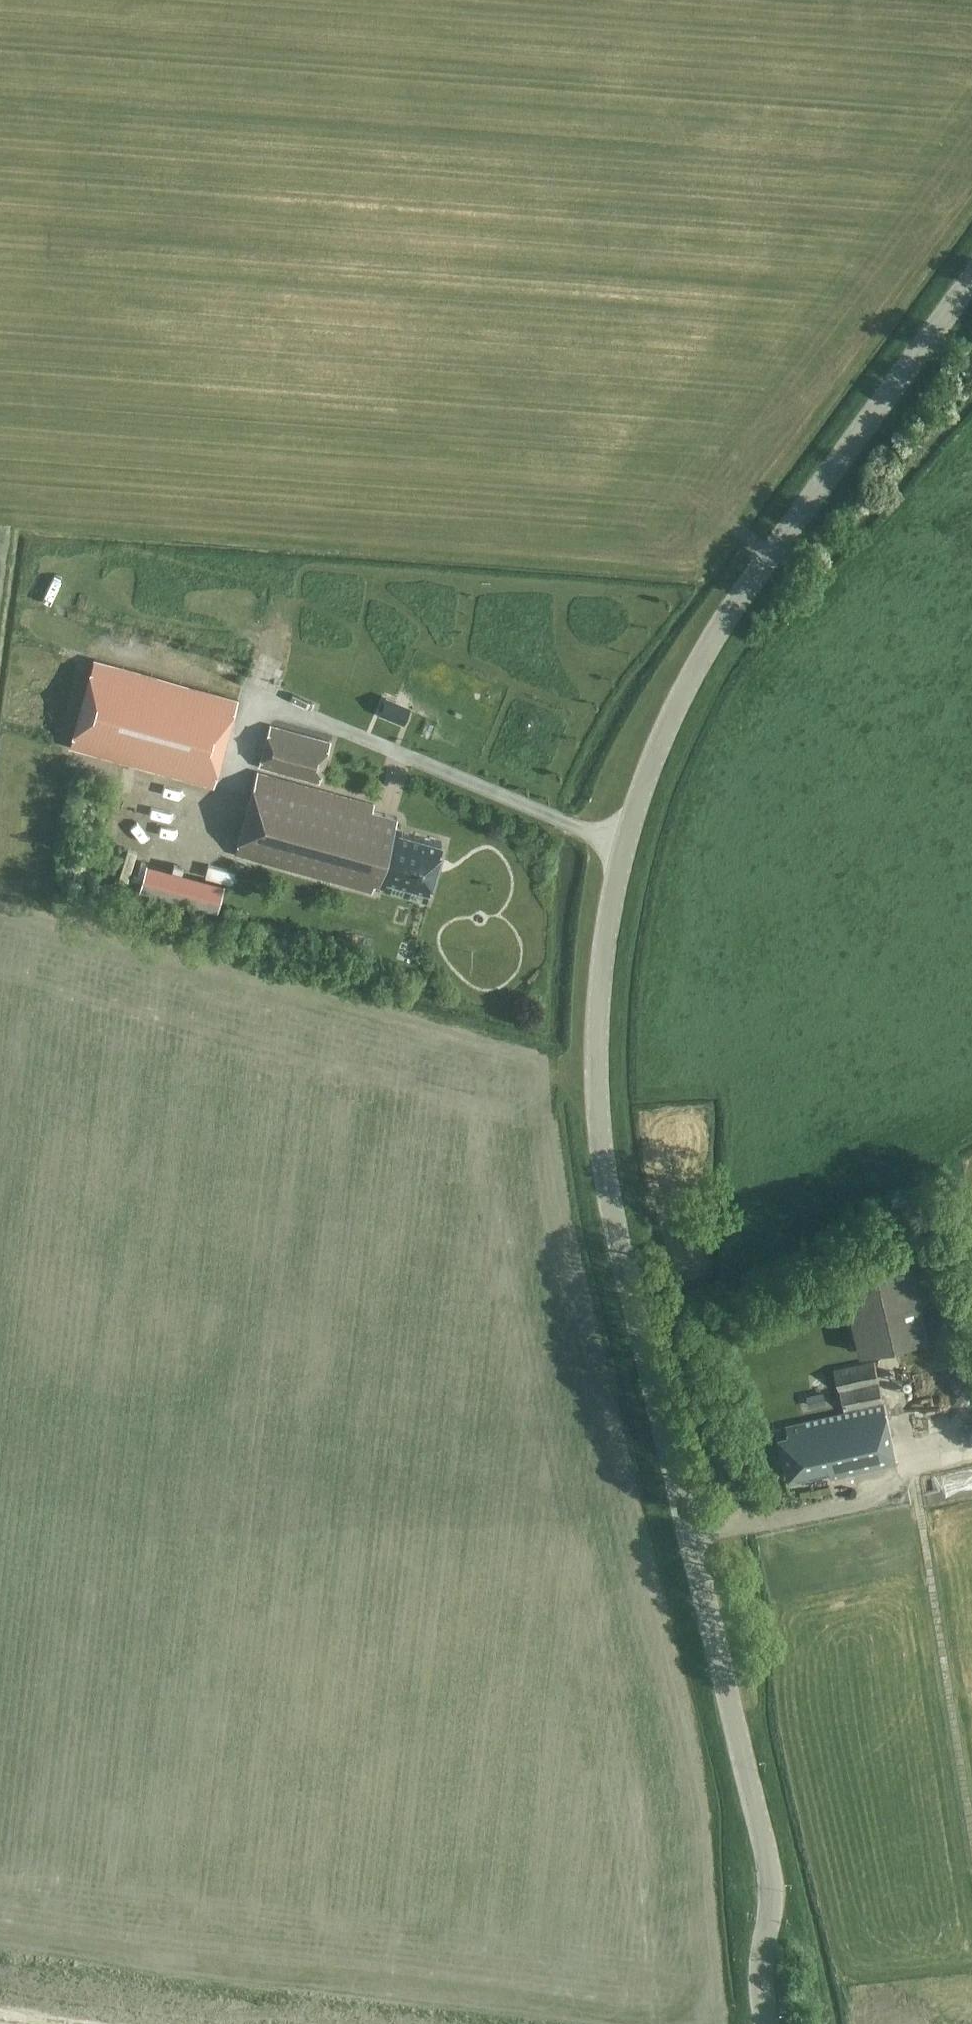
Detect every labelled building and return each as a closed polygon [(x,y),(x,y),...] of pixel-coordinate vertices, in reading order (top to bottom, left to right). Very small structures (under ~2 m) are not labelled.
[(238,699),(95,659),(71,745),(214,785),(238,699)] [(384,701),(379,713),(405,724),(410,711),(384,701)] [(259,766),(319,783),(331,742),(271,725),(259,766)] [(372,893),(374,883),(384,885),(386,878),(430,890),(443,843),(399,831),(401,825),(396,824),(397,818),(373,811),(374,805),(258,772),(235,854),(372,893)] [(231,909),(238,880),(174,865),(178,847),(157,842),(146,888),(231,909)] [(928,1335),(909,1251),(840,1267),(859,1353),(928,1335)] [(830,1471),(831,1478),(897,1464),(873,1360),(834,1368),(844,1412),(787,1425),(789,1433),(777,1436),(787,1480),(830,1471)] [(806,1395),(808,1407),(826,1403),(823,1391),(806,1395)]
